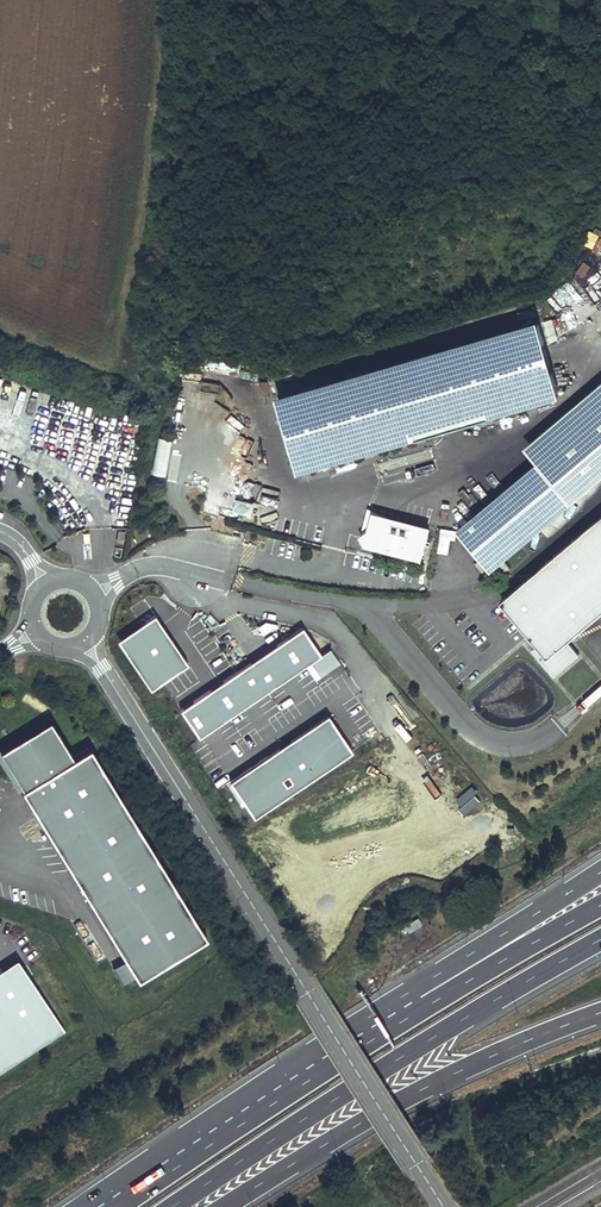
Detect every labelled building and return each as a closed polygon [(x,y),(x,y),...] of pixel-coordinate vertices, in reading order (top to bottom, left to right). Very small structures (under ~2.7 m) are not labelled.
[(555,318),(288,393),(311,469),(576,392),(555,318)] [(225,362),(222,373),(238,376),(240,365),(225,362)] [(543,453),(548,458),(587,496),(600,484),(600,404),(543,453)] [(154,474),(160,439),(155,438),(149,473),(154,474)] [(154,474),(162,476),(168,441),(160,439),(154,474)] [(548,458),(465,527),(503,566),(587,496),(548,458)] [(252,516),(256,504),(238,499),(234,511),(252,516)] [(426,529),(370,515),(366,530),(359,536),(363,546),(418,559),(426,529)] [(503,599),(549,654),(600,610),(600,515),(503,599)] [(125,531),(118,530),(116,541),(122,543),(125,531)] [(151,688),(188,663),(156,615),(118,640),(151,688)] [(180,710),(199,738),(321,656),(303,628),(180,710)] [(315,682),(341,665),(332,652),(307,668),(315,682)] [(232,781),(256,816),(354,750),(330,714),(232,781)] [(51,726),(0,756),(0,757),(21,793),(72,763),(51,726)] [(72,763),(21,793),(140,986),(210,943),(92,751),(72,763)] [(67,1031),(18,961),(0,972),(0,1073),(67,1031)]
